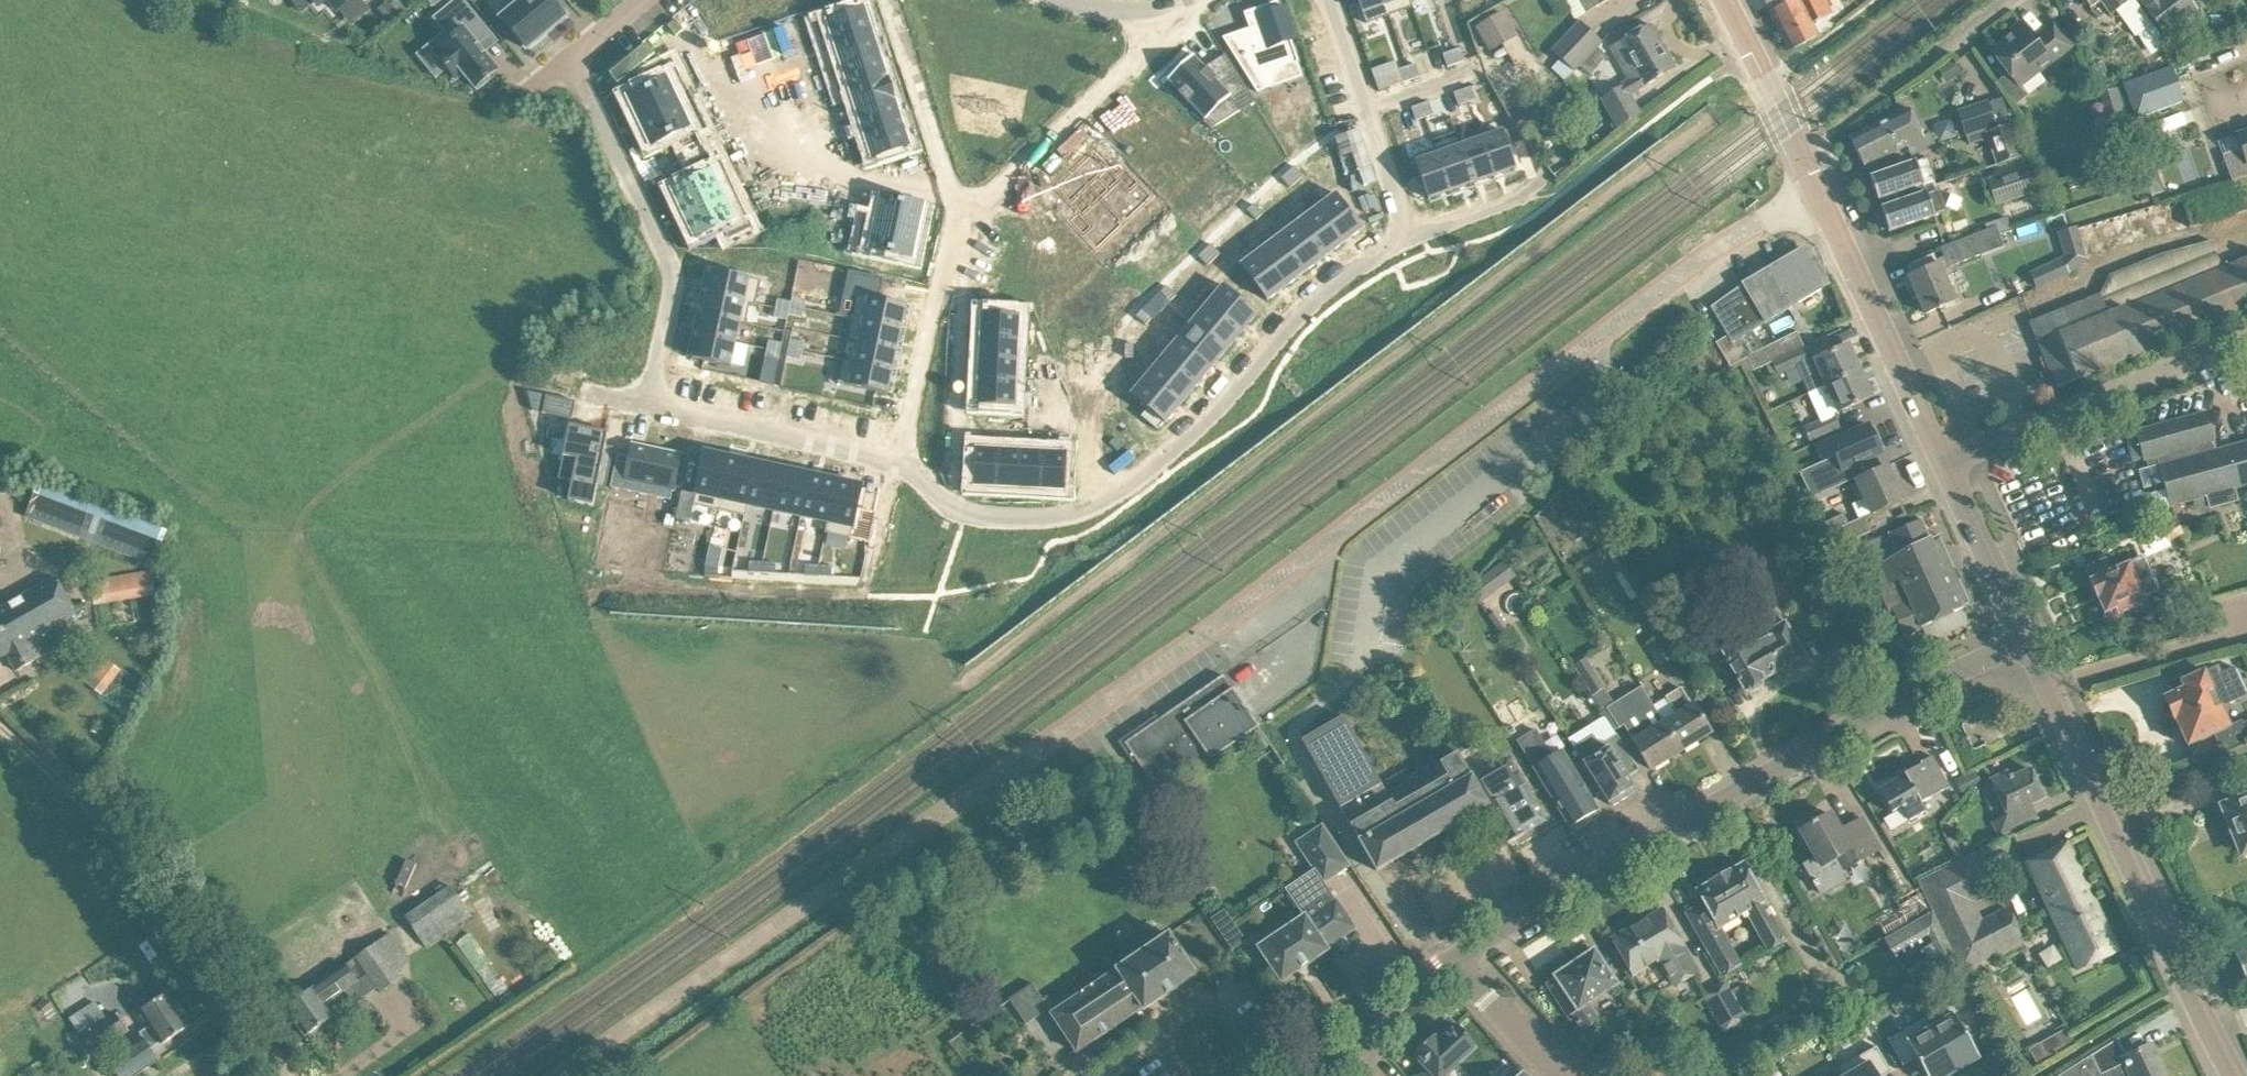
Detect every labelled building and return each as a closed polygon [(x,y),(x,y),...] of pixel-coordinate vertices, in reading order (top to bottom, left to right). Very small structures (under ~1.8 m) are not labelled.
[(336,11),(349,0),(327,0),(336,11)] [(406,9),(413,4),(410,0),(398,0),(406,9)] [(478,45),(490,35),(462,0),(455,0),(433,18),(451,40),(435,54),(456,79),(464,73),(477,89),(490,78),(487,76),(497,68),(484,52),(478,45)] [(526,48),(546,31),(520,0),(514,0),(497,13),(526,48)] [(546,31),(567,15),(554,0),(520,0),(546,31)] [(1366,23),(1389,15),(1383,0),(1358,0),(1366,23)] [(1389,15),(1411,7),(1409,0),(1383,0),(1389,15)] [(1586,13),(1599,5),(1608,0),(1579,0),(1586,13)] [(1769,11),(1790,0),(1763,0),(1769,11)] [(1769,11),(1789,50),(1820,35),(1813,21),(1832,12),(1826,0),(1790,0),(1769,11)] [(2111,14),(2116,10),(2136,36),(2137,35),(2151,54),(2157,49),(2160,52),(2168,46),(2153,24),(2134,0),(2101,0),(2111,14)] [(2145,8),(2164,32),(2196,8),(2189,0),(2141,0),(2146,7),(2145,8)] [(389,1),(380,9),(391,22),(400,14),(392,4),(389,1)] [(1249,27),(1223,37),(1257,91),(1272,86),(1267,71),(1297,61),(1298,61),(1291,39),(1294,38),(1283,7),(1280,8),(1277,1),(1244,12),(1247,22),(1252,20),(1254,26),(1249,27)] [(865,8),(816,24),(824,47),(873,31),(865,8)] [(1502,8),(1477,24),(1492,51),(1517,35),(1502,8)] [(1553,50),(1561,57),(1551,68),(1563,79),(1573,69),(1574,70),(1601,40),(1580,20),(1553,50)] [(2016,26),(2018,30),(1992,50),(2019,86),(2072,46),(2053,22),(2033,37),(2021,22),(2016,26)] [(1610,46),(1629,80),(1622,83),(1623,85),(1602,97),(1618,126),(1640,113),(1629,94),(1676,68),(1651,23),(1619,41),(1610,46)] [(873,31),(824,47),(825,48),(830,47),(835,63),(830,65),(832,70),(880,54),(873,31)] [(1460,47),(1452,50),(1456,63),(1464,60),(1460,47)] [(785,50),(773,54),(776,63),(788,59),(785,50)] [(1452,50),(1443,53),(1447,66),(1456,63),(1452,50)] [(880,54),(832,70),(839,92),(888,77),(880,54)] [(1195,56),(1169,80),(1180,92),(1178,94),(1185,103),(1187,101),(1203,119),(1230,96),(1242,109),(1256,104),(1227,57),(1215,64),(1212,66),(1207,71),(1195,56)] [(653,83),(626,96),(638,121),(689,96),(671,58),(646,70),(653,83)] [(788,59),(776,63),(779,72),(791,68),(788,59)] [(1949,61),(1941,66),(1949,80),(1958,74),(1963,71),(1958,61),(1952,65),(1949,61)] [(1415,63),(1407,66),(1411,79),(1420,76),(1415,63)] [(1407,66),(1398,69),(1403,82),(1411,79),(1407,66)] [(2123,83),(2134,118),(2184,101),(2172,66),(2123,83)] [(888,77),(839,92),(839,93),(849,90),(856,112),(895,99),(888,77)] [(1471,86),(1463,89),(1467,102),(1475,99),(1471,86)] [(1463,89),(1454,92),(1458,105),(1467,102),(1463,89)] [(2095,125),(2120,124),(2119,90),(2094,91),(2095,125)] [(689,96),(638,121),(650,146),(676,133),(683,146),(707,135),(689,96)] [(800,96),(788,100),(791,108),(803,104),(800,96)] [(895,99),(856,112),(864,134),(902,122),(895,99)] [(1429,101),(1421,104),(1425,117),(1433,114),(1429,101)] [(1987,101),(1958,111),(1967,135),(1970,143),(1977,141),(1974,133),(1996,125),(1988,103),(1987,101)] [(803,104),(791,108),(794,117),(806,113),(803,104)] [(1421,104),(1412,107),(1416,120),(1425,117),(1421,104)] [(1865,166),(1908,145),(1913,156),(1937,148),(1930,133),(1924,136),(1909,108),(1851,137),(1865,166)] [(871,156),(861,160),(866,175),(892,167),(887,153),(910,145),(902,122),(864,134),(871,156)] [(2012,122),(1985,131),(1996,164),(2023,155),(2012,122)] [(2223,154),(2232,181),(2246,176),(2246,128),(2234,132),(2241,149),(2223,154)] [(1502,130),(1480,138),(1493,176),(1516,168),(1502,130)] [(1459,139),(1458,140),(1473,183),(1493,176),(1480,138),(1461,144),(1459,139)] [(1458,140),(1436,148),(1451,191),(1473,183),(1458,140)] [(809,143),(797,147),(800,155),(812,151),(809,143)] [(1436,148),(1413,156),(1428,199),(1451,191),(1436,148)] [(697,177),(671,189),(683,214),(734,190),(715,152),(691,163),(697,177)] [(1097,152),(1077,171),(1128,224),(1157,199),(1128,169),(1119,177),(1097,152)] [(1880,199),(1882,203),(1936,185),(1934,179),(1935,179),(1928,157),(1870,177),(1871,181),(1866,183),(1871,198),(1876,196),(1878,200),(1880,199)] [(1291,162),(1283,168),(1290,177),(1298,172),(1291,162)] [(1987,178),(1995,205),(2036,192),(2027,165),(1987,178)] [(1283,168),(1275,175),(1282,183),(1290,177),(1283,168)] [(1077,171),(1057,189),(1078,211),(1068,220),(1086,239),(1097,252),(1128,224),(1077,171)] [(2232,181),(2233,182),(2181,197),(2190,227),(2246,210),(2246,176),(2232,181)] [(1936,185),(1882,203),(1883,208),(1881,209),(1882,212),(1877,214),(1882,229),(1887,228),(1889,231),(1947,211),(1939,189),(1937,189),(1936,185)] [(734,190),(683,214),(695,239),(721,226),(727,240),(752,228),(734,190)] [(864,218),(864,220),(919,231),(925,204),(880,195),(874,221),(864,218)] [(1336,195),(1317,207),(1341,243),(1363,230),(1336,195)] [(812,199),(810,208),(822,211),(824,202),(812,199)] [(1248,201),(1240,209),(1250,220),(1259,213),(1248,201)] [(2153,211),(2161,233),(2186,224),(2178,202),(2153,211)] [(1317,207),(1298,221),(1324,256),(1341,243),(1317,207)] [(810,208),(808,217),(821,219),(822,211),(810,208)] [(864,220),(858,246),(913,258),(919,231),(864,220)] [(1298,221),(1278,235),(1305,270),(1324,256),(1298,221)] [(1941,247),(1941,248),(1945,257),(1938,260),(1939,263),(1909,276),(1926,313),(1956,300),(1942,269),(1950,266),(2003,245),(1995,226),(1941,247)] [(2073,229),(2060,232),(2068,257),(2064,261),(2053,266),(2058,278),(2069,273),(2082,261),(2073,229)] [(1278,235),(1259,250),(1287,285),(1305,270),(1278,235)] [(2032,323),(2059,388),(2246,311),(2246,259),(2223,268),(2212,241),(2161,254),(2110,275),(2109,276),(2100,295),(2032,323)] [(1210,243),(1203,249),(1214,260),(1220,254),(1210,243)] [(1203,249),(1197,256),(1207,267),(1214,260),(1203,249)] [(1804,249),(1742,285),(1764,323),(1828,286),(1812,252),(1804,249)] [(1259,250),(1240,264),(1268,300),(1287,285),(1259,250)] [(711,269),(706,292),(755,303),(760,280),(711,269)] [(853,274),(848,293),(857,295),(852,318),(901,329),(906,305),(877,299),(881,280),(853,274)] [(1223,284),(1207,303),(1241,332),(1257,313),(1223,284)] [(1730,366),(1742,359),(1753,355),(1752,353),(1741,336),(1764,323),(1742,285),(1711,307),(1723,324),(1730,334),(1716,342),(1730,366)] [(1165,286),(1160,292),(1169,301),(1175,295),(1165,286)] [(706,292),(701,313),(746,323),(750,303),(755,305),(755,303),(706,292)] [(791,302),(790,305),(804,308),(806,299),(792,296),(791,302)] [(778,299),(776,307),(789,310),(790,305),(791,302),(778,299)] [(1207,303),(1192,320),(1227,349),(1241,332),(1207,303)] [(789,310),(789,314),(802,317),(804,308),(790,305),(789,310)] [(776,307),(774,316),(787,319),(789,314),(789,310),(776,307)] [(1141,309),(1135,315),(1145,325),(1151,318),(1141,309)] [(701,313),(697,334),(736,342),(740,323),(745,324),(746,323),(701,313)] [(1016,315),(978,314),(979,337),(1017,338),(1016,315)] [(852,318),(847,339),(897,349),(901,329),(852,318)] [(1192,320),(1177,339),(1211,367),(1227,349),(1192,320)] [(1055,329),(1043,329),(1043,338),(1055,338),(1055,329)] [(1766,364),(1804,347),(1797,331),(1777,340),(1752,353),(1753,355),(1742,359),(1747,373),(1766,364)] [(1133,333),(1128,340),(1138,348),(1144,342),(1133,333)] [(697,334),(692,357),(731,366),(736,342),(697,334)] [(1017,338),(979,337),(979,360),(1016,362),(1017,338)] [(790,339),(789,348),(802,350),(804,342),(790,339)] [(843,358),(843,359),(892,370),(897,349),(847,339),(847,340),(857,342),(854,360),(843,358)] [(1177,339),(1162,357),(1196,385),(1211,367),(1177,339)] [(769,340),(767,349),(780,352),(782,343),(769,340)] [(1797,366),(1809,393),(1860,369),(1848,344),(1810,361),(1804,347),(1766,364),(1771,376),(1797,366)] [(789,348),(787,357),(800,359),(802,350),(789,348)] [(767,349),(765,358),(778,360),(780,352),(767,349)] [(1162,357),(1146,375),(1180,404),(1196,385),(1162,357)] [(765,358),(760,381),(773,384),(778,360),(765,358)] [(843,359),(838,383),(887,393),(892,370),(843,359)] [(979,360),(978,383),(1017,385),(1016,362),(979,360)] [(1860,369),(1809,393),(1808,393),(1820,420),(1801,427),(1810,442),(1840,428),(1833,413),(1836,411),(1837,412),(1852,405),(1872,396),(1860,369)] [(1056,374),(1044,373),(1044,382),(1056,382),(1056,374)] [(1146,375),(1130,394),(1148,408),(1142,416),(1154,426),(1161,419),(1165,422),(1180,404),(1146,375)] [(1056,382),(1044,382),(1044,390),(1056,391),(1056,382)] [(978,383),(978,407),(1017,408),(1017,385),(978,383)] [(542,394),(539,411),(569,418),(573,401),(542,394)] [(2215,450),(2213,441),(2214,441),(2206,412),(2135,431),(2137,436),(2126,439),(2133,464),(2146,460),(2149,468),(2140,471),(2145,488),(2154,485),(2156,492),(2152,493),(2148,496),(2146,501),(2148,506),(2152,510),(2157,510),(2205,496),(2209,509),(2238,500),(2235,488),(2241,486),(2246,484),(2246,441),(2215,450)] [(997,414),(987,414),(987,424),(997,424),(997,414)] [(997,414),(997,424),(1007,425),(1007,414),(997,414)] [(1041,415),(1031,415),(1030,425),(1040,425),(1041,415)] [(1041,415),(1040,425),(1050,425),(1050,416),(1041,415)] [(569,424),(563,456),(577,458),(568,500),(593,505),(597,487),(605,489),(614,447),(606,445),(608,432),(569,424)] [(1812,466),(1798,472),(1811,498),(1866,473),(1861,461),(1877,454),(1881,452),(1875,440),(1879,439),(1874,426),(1870,428),(1868,424),(1830,441),(1838,461),(1815,472),(1812,466)] [(617,458),(610,486),(669,500),(680,454),(634,442),(629,461),(617,458)] [(705,451),(693,504),(719,510),(730,456),(705,451)] [(974,451),(973,487),(995,488),(996,451),(974,451)] [(996,451),(995,488),(1016,488),(1018,451),(996,451)] [(1018,451),(1016,488),(1040,488),(1041,452),(1018,451)] [(1041,452),(1040,488),(1064,488),(1065,452),(1041,452)] [(730,456),(719,510),(746,515),(748,505),(749,505),(759,462),(730,456)] [(759,462),(749,505),(776,511),(785,468),(759,462)] [(1859,517),(1829,531),(1836,547),(1858,537),(1870,532),(1863,517),(1906,497),(1899,481),(1894,483),(1887,466),(1857,480),(1864,498),(1852,503),(1859,517)] [(785,468),(776,511),(802,517),(812,474),(785,468)] [(812,474),(802,517),(827,522),(825,532),(827,533),(838,479),(812,474)] [(838,479),(827,533),(869,542),(875,515),(856,511),(862,484),(838,479)] [(689,522),(693,504),(695,494),(681,491),(675,519),(689,522)] [(1880,563),(1878,563),(1881,570),(1871,575),(1887,610),(1891,608),(1903,635),(1962,609),(1931,538),(1930,538),(1921,519),(1870,542),(1880,563)] [(2160,525),(2168,540),(2180,535),(2172,519),(2160,525)] [(1804,552),(1823,591),(1843,581),(1837,570),(1844,566),(1827,533),(1807,543),(1810,549),(1804,552)] [(1858,537),(1836,547),(1850,578),(1873,567),(1858,537)] [(2085,568),(2108,618),(2145,600),(2143,597),(2160,590),(2144,555),(2110,570),(2105,559),(2085,568)] [(750,561),(749,572),(764,572),(765,562),(750,561)] [(765,562),(764,572),(775,573),(776,562),(765,562)] [(806,564),(805,575),(819,575),(820,565),(806,564)] [(706,565),(705,575),(718,576),(719,565),(706,565)] [(820,565),(819,575),(831,576),(832,566),(820,565)] [(1490,569),(1468,585),(1478,598),(1499,582),(1490,569)] [(91,580),(94,604),(156,594),(152,570),(91,580)] [(17,671),(36,660),(26,643),(76,614),(55,578),(0,609),(0,657),(7,653),(17,671)] [(1739,641),(1722,651),(1744,690),(1745,690),(1751,692),(1762,686),(1763,680),(1764,679),(1763,678),(1769,675),(1770,676),(1804,656),(1785,623),(1784,624),(1763,588),(1745,598),(1762,628),(1753,634),(1750,629),(1737,636),(1739,641)] [(1539,609),(1545,605),(1539,597),(1533,601),(1539,609)] [(1645,643),(1669,677),(1682,668),(1658,634),(1645,643)] [(84,680),(101,693),(120,670),(102,656),(84,680)] [(1593,696),(1606,688),(1586,657),(1573,665),(1593,696)] [(2172,693),(2163,698),(2173,721),(2176,720),(2188,746),(2215,734),(2222,748),(2246,737),(2246,720),(2242,722),(2242,720),(2230,726),(2228,723),(2234,720),(2228,707),(2222,710),(2221,707),(2246,695),(2246,694),(2234,666),(2221,672),(2218,665),(2204,671),(2181,681),(2179,676),(2167,682),(2172,693)] [(1258,727),(1259,727),(1223,675),(1150,725),(1147,721),(1118,741),(1132,762),(1136,760),(1138,762),(1140,760),(1145,767),(1142,769),(1160,794),(1247,734),(1258,727)] [(1640,686),(1607,707),(1619,727),(1623,724),(1635,742),(1634,742),(1651,769),(1680,751),(1663,723),(1640,686)] [(1676,715),(1663,723),(1680,751),(1710,731),(1694,704),(1691,706),(1680,688),(1665,697),(1676,715)] [(1469,775),(1457,753),(1440,763),(1447,777),(1441,780),(1432,764),(1404,780),(1406,782),(1386,794),(1342,717),(1301,740),(1376,870),(1487,807),(1469,775)] [(1258,727),(1247,734),(1259,751),(1269,744),(1258,727)] [(1516,740),(1570,827),(1598,810),(1559,749),(1550,755),(1534,730),(1516,740)] [(1594,735),(1573,747),(1608,803),(1611,801),(1614,805),(1627,797),(1625,793),(1635,787),(1628,776),(1626,773),(1627,765),(1633,761),(1616,734),(1605,741),(1596,739),(1594,735)] [(1910,773),(1910,771),(1878,789),(1893,813),(1903,807),(1911,821),(1926,812),(1921,803),(1950,786),(1932,755),(1920,762),(1925,770),(1918,774),(1915,769),(1914,770),(1915,770),(1910,773)] [(1481,768),(1469,775),(1487,807),(1508,843),(1525,834),(1524,833),(1544,821),(1533,802),(1524,786),(1523,786),(1516,774),(1501,783),(1508,795),(1504,798),(1503,796),(1499,799),(1481,768)] [(2007,815),(1992,822),(1999,836),(2038,817),(2031,804),(2044,798),(2030,768),(2012,777),(2011,775),(2009,776),(2007,771),(1990,779),(2007,815)] [(1974,769),(1964,774),(1971,787),(1981,782),(1974,769)] [(1961,792),(1971,787),(1964,774),(1954,779),(1961,792)] [(2238,800),(2223,806),(2242,853),(2246,851),(2246,793),(2237,797),(2238,800)] [(1811,824),(1802,830),(1815,854),(1803,861),(1821,893),(1850,876),(1846,870),(1857,864),(1879,851),(1861,819),(1846,827),(1847,830),(1842,834),(1830,814),(1817,821),(1816,820),(1811,823),(1811,824)] [(1336,845),(1328,833),(1303,850),(1311,862),(1336,845)] [(2027,862),(2079,970),(2118,951),(2066,843),(2027,862)] [(1982,919),(1973,902),(1997,891),(1978,851),(1918,880),(1955,956),(1962,970),(1966,968),(1966,970),(1976,965),(1976,964),(2023,941),(2006,907),(1982,919)] [(1686,913),(1722,976),(1742,965),(1720,928),(1745,914),(1748,919),(1749,918),(1768,951),(1786,940),(1764,902),(1765,902),(1743,864),(1697,890),(1704,902),(1686,913)] [(1305,915),(1258,947),(1281,981),(1328,950),(1326,947),(1355,927),(1315,868),(1286,887),(1305,915)] [(422,906),(406,917),(418,934),(463,902),(452,886),(422,906)] [(1633,974),(1661,958),(1677,985),(1698,972),(1662,910),(1613,939),(1633,974)] [(1929,913),(1900,930),(1884,939),(1909,982),(1954,956),(1932,911),(1929,913)] [(402,978),(396,971),(410,961),(389,932),(376,942),(285,1007),(306,1036),(334,1015),(326,1004),(368,974),(382,992),(402,978)] [(1115,969),(1116,970),(1142,1008),(1143,1010),(1196,974),(1169,934),(1115,969)] [(2234,952),(2246,982),(2246,946),(2234,952)] [(1556,978),(1546,984),(1570,1020),(1574,1018),(1583,1031),(1599,1020),(1588,1003),(1617,984),(1594,950),(1555,976),(1556,978)] [(1142,1008),(1116,970),(1051,1014),(1076,1052),(1142,1008)] [(1009,1000),(1025,1023),(1048,1008),(1031,984),(1009,1000)] [(1746,1018),(1730,991),(1726,984),(1703,997),(1722,1031),(1745,1018),(1746,1018)] [(1746,1018),(1746,1017),(1746,1016),(1751,1013),(1753,1012),(1751,1009),(1751,1008),(1738,986),(1730,991),(1746,1018)] [(1624,996),(1643,1025),(1655,1017),(1636,988),(1624,996)] [(1943,1001),(1951,1015),(1930,1027),(1955,1072),(1980,1058),(1969,1039),(1987,1028),(1965,989),(1943,1001)] [(150,1026),(140,1032),(143,1036),(109,1059),(120,1075),(130,1075),(157,1057),(153,1050),(163,1044),(191,1024),(169,991),(140,1011),(150,1026)] [(66,1012),(73,1029),(100,1016),(93,1000),(66,1012)] [(79,1033),(92,1054),(127,1031),(114,1010),(79,1033)] [(1862,1011),(1835,1026),(1843,1040),(1869,1024),(1862,1011)] [(1888,1039),(1903,1065),(1916,1058),(1927,1075),(1948,1075),(1955,1072),(1930,1027),(1924,1018),(1888,1039)] [(1433,1036),(1414,1054),(1424,1066),(1413,1075),(1414,1075),(1446,1075),(1459,1064),(1458,1063),(1476,1046),(1456,1025),(1439,1042),(1433,1036)] [(2152,1044),(2124,1057),(2116,1039),(2091,1056),(2058,1075),(2167,1075),(2152,1044)] [(1844,1075),(1884,1075),(1892,1072),(1877,1046),(1839,1067),(1844,1075)]
